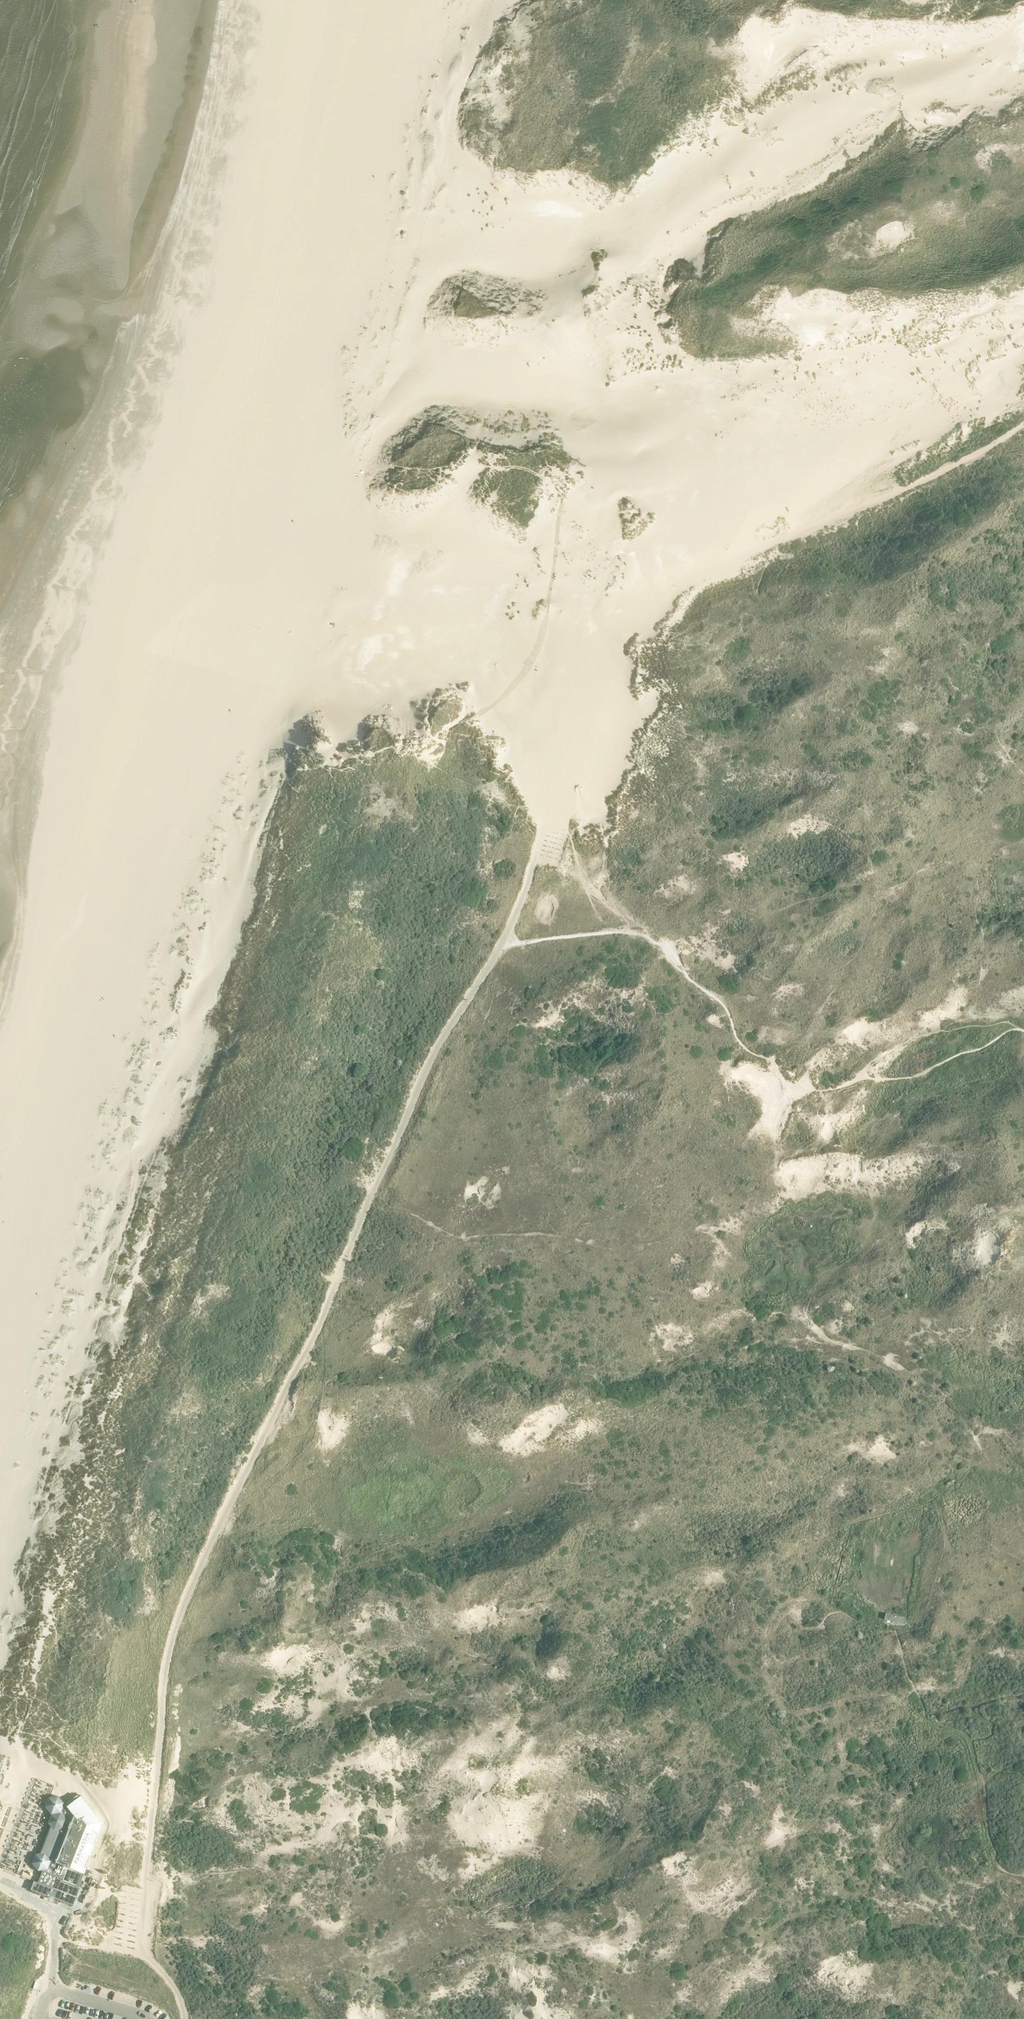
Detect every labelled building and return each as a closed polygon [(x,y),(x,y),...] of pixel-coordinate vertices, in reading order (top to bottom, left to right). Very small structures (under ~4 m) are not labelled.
[(888,1607),(885,1614),(899,1620),(902,1613),(888,1607)] [(50,1898),(73,1907),(80,1889),(63,1882),(68,1868),(84,1874),(104,1823),(82,1796),(79,1798),(77,1796),(68,1803),(70,1805),(68,1807),(65,1804),(59,1797),(49,1798),(45,1807),(51,1815),(48,1824),(51,1828),(40,1854),(36,1855),(32,1864),(38,1871),(43,1871),(38,1883),(35,1882),(31,1892),(33,1893),(50,1899),(50,1898)] [(30,1838),(33,1830),(24,1827),(22,1835),(30,1838)] [(31,1840),(27,1849),(35,1852),(38,1844),(31,1840)] [(14,1856),(23,1857),(25,1848),(16,1846),(14,1856)]
